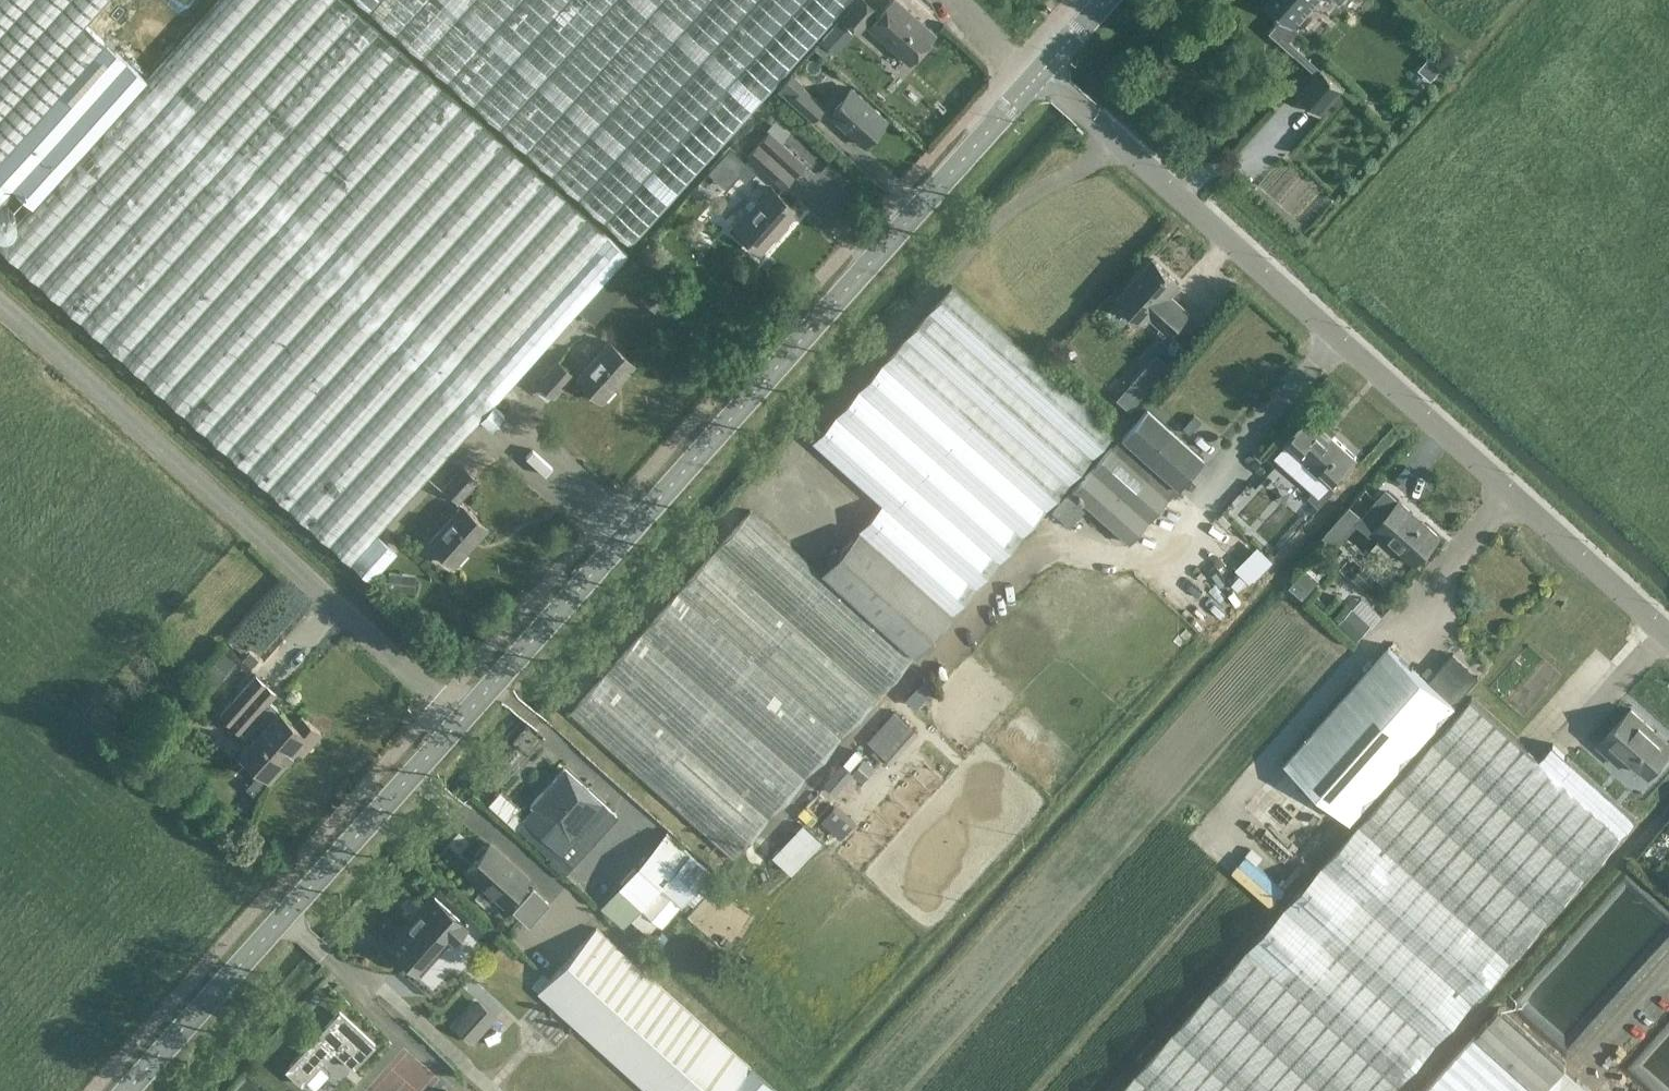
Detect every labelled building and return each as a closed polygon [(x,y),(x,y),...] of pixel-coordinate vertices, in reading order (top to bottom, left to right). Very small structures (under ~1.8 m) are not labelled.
[(146,78),(105,41),(85,22),(104,0),(0,0),(0,201),(12,187),(32,205),(0,241),(0,246),(371,579),(396,551),(376,533),(480,418),(491,428),(504,414),(493,404),(628,254),(346,0),(217,0),(146,78)] [(630,243),(849,0),(360,0),(630,243)] [(878,13),(875,10),(876,8),(867,0),(856,0),(841,16),(857,30),(865,21),(909,61),(934,33),(898,0),(890,0),(878,13)] [(1284,15),(1270,31),(1295,53),(1296,52),(1281,38),(1315,0),(1268,0),(1284,15)] [(853,32),(838,19),(820,39),(834,53),(853,32)] [(1443,68),(1430,56),(1419,68),(1432,80),(1443,68)] [(1322,67),(1299,93),(1321,113),(1344,87),(1322,67)] [(812,118),(824,105),(789,73),(777,87),(812,118)] [(853,86),(828,114),(829,115),(831,112),(861,140),(859,142),(860,143),(885,116),(884,115),(882,117),(851,90),(854,87),(853,86)] [(747,155),(784,188),(807,163),(769,129),(747,155)] [(727,164),(736,154),(727,147),(718,157),(727,164)] [(760,250),(797,209),(771,186),(735,227),(760,250)] [(636,272),(642,265),(634,258),(628,265),(636,272)] [(1154,259),(1119,297),(1146,321),(1151,315),(1170,333),(1189,312),(1170,294),(1180,283),(1154,259)] [(1115,430),(953,284),(952,284),(812,440),(882,502),(858,528),(859,529),(821,571),(751,510),(569,712),(733,858),(914,655),(1115,430)] [(1005,329),(1015,337),(1023,328),(1013,319),(1005,329)] [(602,400),(635,363),(610,340),(576,377),(602,400)] [(1131,406),(1172,360),(1159,349),(1118,394),(1131,406)] [(553,395),(573,374),(557,358),(536,381),(553,395)] [(1070,490),(1073,493),(1127,541),(1202,457),(1145,407),(1070,490)] [(1331,486),(1358,456),(1311,414),(1284,443),(1331,486)] [(442,487),(459,501),(479,478),(463,463),(442,487)] [(1440,536),(1399,500),(1390,492),(1382,500),(1360,525),(1370,534),(1376,527),(1416,562),(1440,536)] [(453,565),(486,528),(461,506),(428,543),(453,565)] [(1255,580),(1274,560),(1258,545),(1235,568),(1250,582),(1254,579),(1255,580)] [(1304,599),(1320,580),(1306,568),(1290,587),(1304,599)] [(389,575),(387,590),(397,591),(399,576),(389,575)] [(1363,598),(1354,607),(1374,625),(1382,616),(1363,598)] [(1371,625),(1352,608),(1339,623),(1358,640),(1371,625)] [(1286,761),(1350,819),(1479,675),(1453,652),(1429,679),(1390,644),(1286,761)] [(300,754),(310,742),(319,732),(301,716),(294,724),(268,702),(275,694),(253,675),(217,715),(248,744),(239,754),(268,779),(294,749),(300,754)] [(933,689),(923,679),(906,698),(916,707),(933,689)] [(1636,817),(1553,742),(1541,756),(1472,695),(1119,1090),(1391,1090),(1636,817)] [(1668,747),(1668,745),(1627,707),(1594,744),(1616,763),(1625,753),(1647,772),(1668,747)] [(893,711),(866,741),(891,763),(918,733),(893,711)] [(876,768),(855,750),(822,788),(838,801),(851,786),(856,791),(876,768)] [(564,768),(530,804),(570,840),(590,818),(597,825),(610,812),(602,805),(603,803),(564,768)] [(840,839),(856,820),(836,803),(820,821),(840,839)] [(790,875),(821,841),(802,824),(771,857),(790,875)] [(636,864),(662,887),(649,900),(656,907),(655,908),(665,918),(680,903),(681,904),(710,871),(666,831),(636,864)] [(477,857),(466,869),(485,886),(501,900),(505,904),(510,898),(518,905),(514,909),(529,923),(548,902),(533,888),(531,891),(523,883),(528,878),(490,843),(486,847),(484,845),(482,845),(475,853),(475,855),(477,857)] [(433,891),(415,912),(389,942),(416,965),(448,928),(455,935),(467,921),(433,891)] [(714,1033),(596,927),(550,979),(543,973),(531,987),(537,992),(647,1090),(778,1090),(714,1033)] [(420,1004),(431,991),(405,972),(395,985),(420,1004)] [(495,1017),(479,1002),(457,1027),(473,1042),(495,1017)] [(1565,1067),(1500,1008),(1425,1090),(1543,1090),(1565,1067)] [(340,1011),(286,1069),(302,1084),(334,1049),(353,1067),(375,1043),(340,1011)] [(1592,1090),(1565,1067),(1543,1090),(1591,1090),(1592,1090)]
